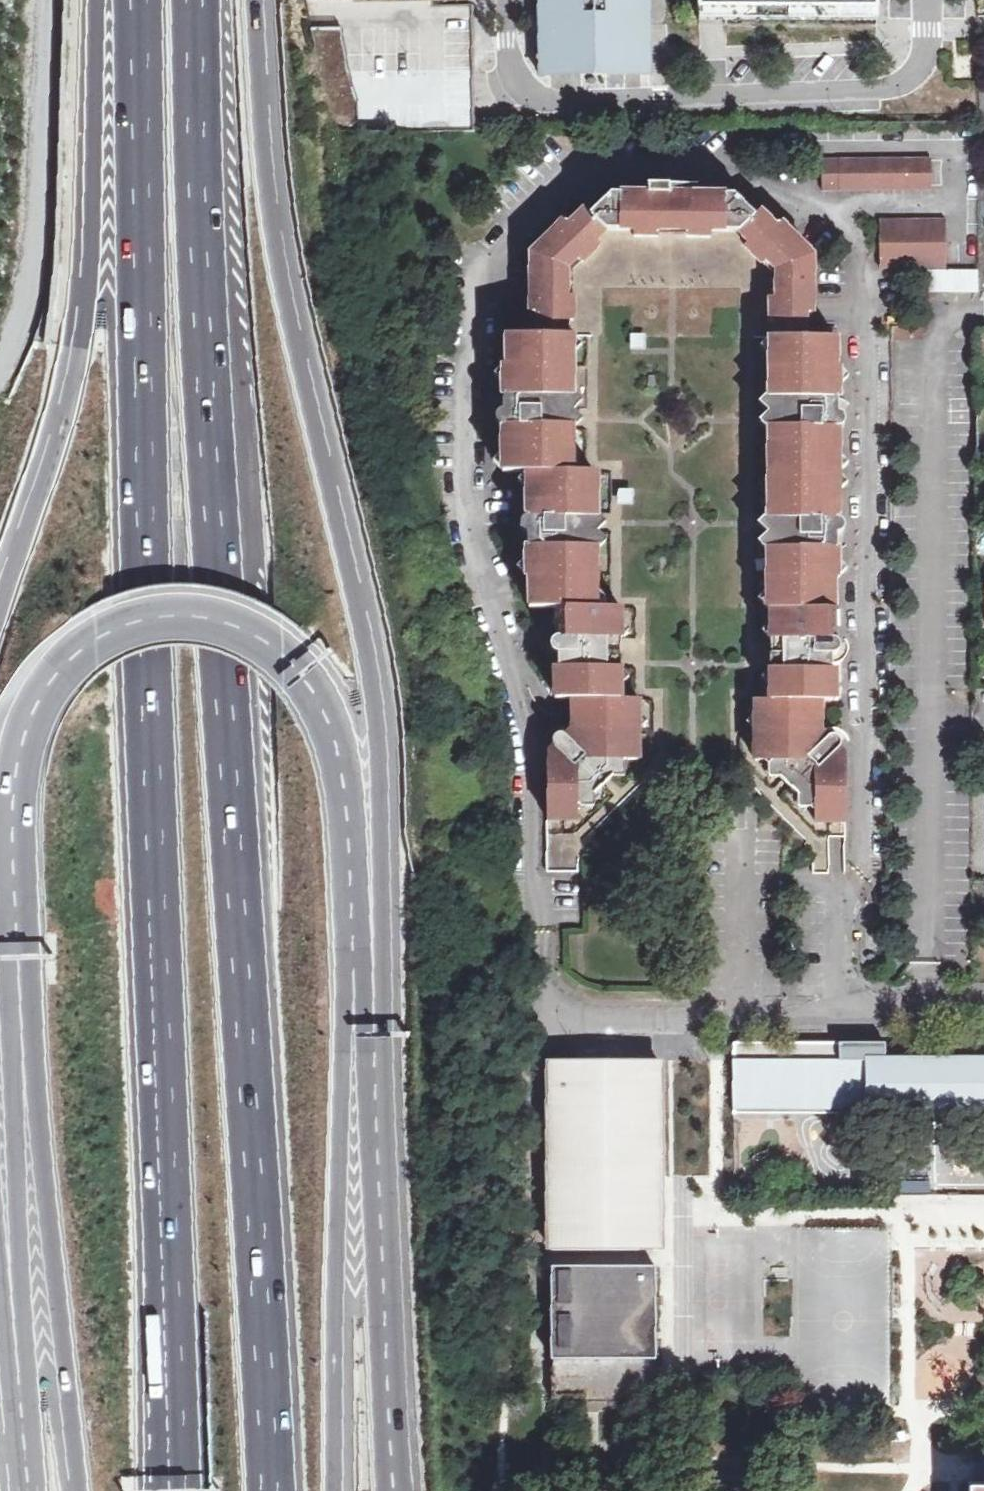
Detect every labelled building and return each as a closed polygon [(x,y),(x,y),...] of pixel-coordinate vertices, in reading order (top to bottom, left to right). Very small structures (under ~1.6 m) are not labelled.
[(542,9),(542,25),(586,24),(594,24),(646,24),(646,9),(645,0),(541,0),(542,9)] [(700,24),(877,25),(877,0),(699,0),(700,24)] [(455,5),(315,2),(318,140),(450,133),(448,18),(455,18),(455,5)] [(448,18),(450,133),(476,133),(474,5),(455,5),(455,18),(448,18)] [(647,75),(646,24),(594,24),(586,24),(542,25),(543,76),(647,75)] [(824,190),(933,190),(933,154),(822,155),(822,188),(824,190)] [(768,337),(806,337),(806,317),(813,317),(813,255),(781,223),(777,228),(760,211),(755,217),(734,195),(697,195),(697,186),(648,186),(648,194),(611,194),(590,215),(585,210),(569,226),(564,221),(532,253),(531,277),(538,277),(538,335),(567,335),(567,324),(574,324),(574,297),(568,297),(568,270),(578,259),(582,265),(601,247),(595,242),(604,233),(632,233),(632,240),(659,240),(659,233),(685,233),(685,240),(711,240),(711,233),(738,234),(748,243),(743,248),(762,267),(766,262),(776,272),(775,299),(768,299),(768,337)] [(880,268),(948,267),(948,217),(879,218),(880,268)] [(926,271),(926,294),(979,294),(979,272),(926,271)] [(567,335),(538,335),(507,335),(507,381),(504,383),(504,410),(500,411),(497,414),(497,418),(498,421),(500,424),(504,425),(504,452),(507,455),(506,471),(531,471),(531,486),(528,489),(528,516),(524,517),(522,520),(521,524),(522,528),(525,530),(528,531),(528,558),(530,561),(530,609),(558,609),(596,609),(596,473),(573,473),(574,338),(567,338),(567,335)] [(770,611),(834,610),(834,564),(837,560),(837,534),(841,533),(844,530),(844,526),(844,523),(841,520),(838,519),(838,492),(835,489),(835,458),(838,455),(838,428),(842,427),(844,425),(845,421),(845,417),(842,414),(839,413),(839,386),(836,383),(836,337),(806,337),(768,337),(768,338),(769,338),(766,610),(770,611)] [(621,610),(596,609),(558,609),(558,618),(561,618),(561,637),(557,638),(554,641),(552,645),(553,649),(556,652),(560,654),(560,689),(556,688),(556,699),(575,699),(575,709),(578,710),(578,730),(574,730),(567,737),(564,735),(559,735),(556,737),(554,740),(554,743),(556,746),(548,754),(548,818),(578,819),(578,804),(592,791),(595,794),(614,775),(611,772),(624,759),(639,759),(639,695),(620,694),(621,610)] [(815,806),(815,821),(845,821),(846,756),(839,749),(841,745),(841,741),(836,736),(831,736),(828,738),(820,730),(821,700),(840,700),(840,662),(836,664),(832,664),(833,655),(836,654),(840,651),(840,647),(839,643),(837,641),(833,640),(833,625),(840,625),(840,610),(834,610),(770,611),(769,696),(756,696),(756,761),(771,761),(783,774),(780,777),(799,796),(802,793),(815,806)] [(983,1109),(983,1060),(880,1060),(880,1044),(734,1043),(734,1108),(983,1109)] [(657,1249),(658,1071),(661,1071),(661,1065),(656,1065),(656,1060),(554,1061),(554,1249),(566,1249),(566,1267),(553,1266),(553,1399),(657,1398),(656,1266),(638,1266),(638,1249),(657,1249)] [(969,1482),(969,1490),(983,1490),(983,1482),(969,1482)]
